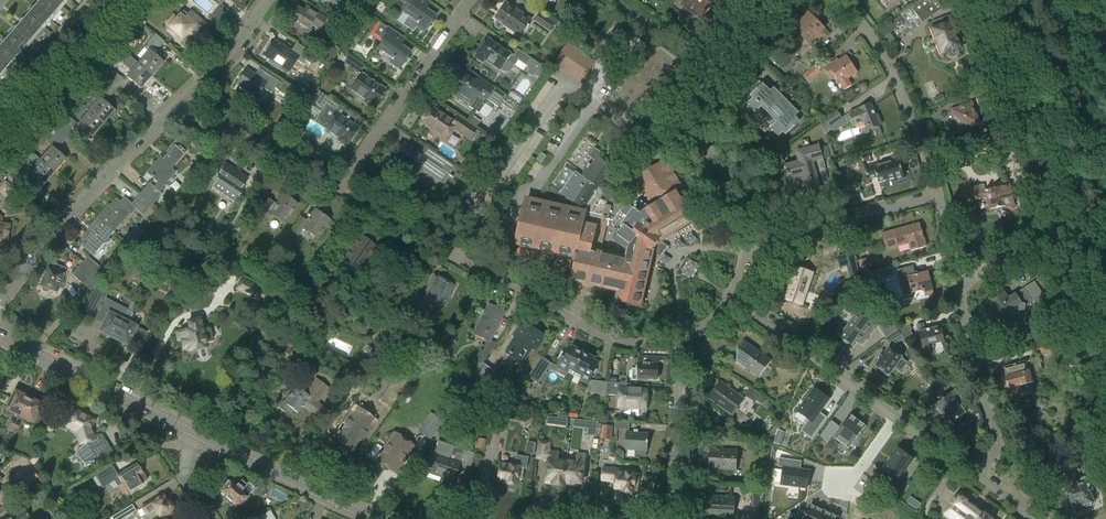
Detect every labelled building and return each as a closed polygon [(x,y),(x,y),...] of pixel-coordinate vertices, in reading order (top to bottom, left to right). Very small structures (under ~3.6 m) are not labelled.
[(0,45),(0,75),(3,71),(9,77),(11,79),(14,75),(6,68),(21,50),(30,57),(32,56),(33,54),(24,47),(39,29),(48,37),(51,34),(42,26),(58,8),(65,15),(68,11),(61,5),(65,0),(39,0),(0,45)] [(77,8),(84,0),(68,0),(77,8)] [(413,31),(416,27),(424,33),(428,26),(431,26),(433,24),(432,21),(435,16),(425,9),(429,3),(425,0),(407,0),(405,2),(407,4),(402,12),(409,17),(403,24),(413,31)] [(686,18),(691,11),(700,18),(713,0),(679,0),(673,8),(686,18)] [(912,8),(920,20),(941,7),(936,0),(937,0),(923,0),(912,8)] [(143,14),(130,3),(126,8),(138,19),(143,14)] [(504,24),(520,35),(523,30),(525,31),(529,25),(527,24),(530,20),(506,3),(505,5),(502,6),(500,9),(501,11),(496,18),(505,23),(504,24)] [(286,22),(296,29),(299,23),(307,28),(311,23),(320,29),(326,19),(310,8),(306,14),(296,7),(286,22)] [(912,8),(900,15),(905,22),(909,28),(920,20),(912,8)] [(168,30),(175,37),(177,34),(181,38),(188,30),(193,34),(203,22),(190,11),(187,15),(183,11),(176,18),(173,15),(166,24),(169,27),(170,28),(168,30)] [(793,25),(810,41),(823,28),(806,11),(793,25)] [(535,21),(550,31),(555,23),(540,13),(535,21)] [(900,15),(879,30),(884,37),(890,33),(905,22),(900,15)] [(949,16),(930,23),(932,29),(942,55),(946,53),(947,56),(951,58),(957,56),(958,52),(957,49),(961,48),(951,21),(950,21),(949,16)] [(380,39),(383,40),(377,48),(392,59),(390,63),(399,69),(402,65),(403,63),(406,63),(408,60),(407,57),(410,52),(396,43),(401,37),(381,23),(374,33),(380,38),(380,39)] [(344,29),(341,34),(346,37),(349,33),(344,29)] [(147,43),(156,51),(164,42),(155,34),(147,43)] [(513,56),(486,38),(476,54),(477,54),(475,57),(482,62),(484,59),(503,72),(505,72),(507,72),(509,71),(511,70),(517,60),(527,67),(528,71),(527,73),(534,77),(541,66),(517,50),(513,56)] [(274,40),(264,56),(273,62),(271,64),(279,69),(281,67),(288,72),(296,60),(302,63),(304,59),(311,63),(316,56),(295,42),(289,50),(274,40)] [(555,64),(582,82),(596,61),(569,43),(555,64)] [(330,46),(321,57),(328,62),(336,51),(330,46)] [(808,57),(814,63),(822,55),(817,49),(808,57)] [(149,50),(138,63),(152,75),(163,62),(149,50)] [(471,60),(464,55),(459,61),(466,66),(471,60)] [(832,73),(844,91),(853,85),(849,79),(858,73),(846,55),(835,62),(834,60),(823,67),(829,75),(832,73)] [(129,56),(123,64),(131,71),(126,77),(140,89),(152,75),(138,63),(129,56)] [(345,63),(357,72),(362,65),(349,57),(345,63)] [(779,57),(775,61),(781,66),(784,62),(779,57)] [(802,76),(809,83),(821,72),(814,65),(802,76)] [(271,94),(275,89),(287,97),(293,89),(280,81),(279,82),(259,69),(254,75),(246,70),(237,84),(256,97),(262,87),(271,94)] [(115,72),(106,82),(116,90),(124,81),(115,72)] [(507,95),(519,103),(534,81),(522,73),(507,95)] [(364,102),(371,107),(373,104),(374,105),(385,90),(361,74),(351,89),(366,99),(364,102)] [(511,111),(516,103),(505,96),(504,98),(492,90),(493,88),(477,77),(472,84),(460,76),(451,90),(471,104),(469,107),(478,113),(485,104),(482,103),(485,99),(498,107),(500,103),(511,111)] [(102,87),(84,108),(88,112),(103,124),(115,111),(105,102),(116,90),(106,82),(102,87)] [(776,121),(770,127),(779,136),(783,132),(786,135),(800,121),(795,116),(799,112),(774,87),(770,91),(762,83),(750,95),(753,98),(747,104),(755,112),(761,106),(776,121)] [(315,89),(308,99),(318,106),(325,96),(315,89)] [(976,97),(978,103),(990,99),(988,92),(976,97)] [(942,94),(933,98),(936,104),(945,100),(942,94)] [(321,114),(316,121),(325,127),(339,138),(338,140),(345,146),(347,143),(348,143),(358,128),(353,124),(335,112),(339,106),(330,100),(326,106),(321,114)] [(952,110),(959,131),(980,124),(972,103),(952,110)] [(859,109),(850,113),(855,125),(864,122),(867,130),(881,125),(877,115),(875,116),(871,104),(859,109)] [(424,119),(422,123),(445,139),(452,129),(469,140),(476,129),(457,116),(453,122),(432,108),(430,112),(428,110),(422,118),(424,119)] [(820,121),(824,135),(833,129),(832,127),(843,119),(836,110),(820,121)] [(70,118),(58,130),(68,139),(71,135),(76,139),(83,130),(91,137),(103,124),(88,112),(77,124),(70,118)] [(1004,122),(997,125),(999,131),(1006,128),(1004,122)] [(51,147),(40,160),(54,172),(66,159),(57,151),(68,139),(58,130),(46,143),(51,147)] [(478,140),(485,145),(489,140),(482,135),(481,135),(478,140)] [(1002,135),(993,139),(996,146),(1005,142),(1002,135)] [(395,155),(392,159),(416,175),(420,168),(443,184),(455,167),(435,154),(430,162),(403,143),(400,147),(398,146),(393,153),(395,155)] [(802,175),(810,207),(825,203),(822,194),(813,161),(823,158),(820,147),(819,144),(797,151),(800,162),(794,164),(794,162),(785,165),(789,179),(802,175)] [(152,167),(147,172),(159,182),(154,188),(160,193),(165,187),(164,186),(175,173),(170,169),(186,151),(180,146),(178,148),(175,145),(162,160),(160,158),(155,163),(152,163),(152,167)] [(830,157),(827,145),(820,147),(823,158),(830,157)] [(517,243),(514,255),(573,269),(570,281),(616,292),(614,302),(641,308),(650,271),(649,271),(654,251),(659,254),(666,245),(661,242),(675,233),(674,230),(693,218),(678,193),(681,191),(663,161),(634,179),(652,207),(651,208),(640,201),(634,208),(633,209),(627,204),(611,225),(617,229),(613,235),(612,236),(612,237),(612,238),(613,239),(628,251),(626,260),(600,254),(602,246),(597,245),(598,242),(602,243),(608,216),(604,215),(607,202),(601,198),(605,192),(598,187),(612,167),(603,161),(605,154),(599,150),(599,151),(595,148),(588,155),(592,159),(581,176),(576,172),(561,193),(572,201),(569,206),(570,207),(567,212),(526,202),(516,243),(517,243)] [(30,152),(24,159),(33,167),(25,176),(26,177),(34,184),(36,180),(43,186),(54,172),(40,160),(30,152)] [(536,160),(541,164),(546,156),(541,153),(536,160)] [(892,160),(874,166),(873,164),(865,167),(869,179),(877,177),(878,181),(893,177),(894,181),(904,178),(898,158),(898,159),(897,155),(891,157),(892,160)] [(221,175),(213,186),(235,201),(241,192),(239,190),(247,179),(225,164),(219,174),(221,175)] [(15,170),(13,168),(6,176),(8,178),(15,170)] [(25,177),(26,177),(25,176),(16,168),(15,170),(8,178),(17,186),(25,177)] [(461,174),(457,179),(463,184),(467,178),(461,174)] [(7,199),(15,189),(5,181),(0,187),(0,193),(7,199)] [(149,183),(140,194),(152,205),(162,194),(160,193),(154,188),(149,183)] [(972,200),(981,199),(981,197),(986,196),(989,210),(1014,204),(1011,185),(1001,187),(1001,186),(985,190),(980,191),(978,186),(970,187),(972,200)] [(106,208),(98,217),(113,231),(129,213),(130,215),(135,209),(143,215),(152,205),(140,194),(131,204),(124,197),(119,203),(115,200),(107,209),(106,208)] [(273,203),(266,212),(269,214),(284,224),(297,204),(282,194),(275,204),(273,203)] [(266,198),(256,214),(262,218),(266,212),(273,203),(266,198)] [(302,229),(317,239),(329,221),(314,210),(306,222),(301,218),(292,231),(298,235),(302,229)] [(86,239),(80,246),(92,256),(102,244),(108,241),(107,238),(113,231),(98,217),(90,226),(91,227),(83,237),(86,239)] [(909,243),(911,251),(926,247),(920,223),(881,234),(886,249),(909,243)] [(1,249),(1,247),(5,247),(8,225),(0,224),(0,249),(1,249)] [(128,234),(124,239),(131,244),(135,239),(128,234)] [(375,249),(376,248),(358,235),(339,262),(357,275),(358,273),(359,274),(363,268),(362,268),(371,254),(373,255),(376,250),(375,249)] [(847,266),(847,267),(857,264),(854,252),(844,254),(847,266)] [(221,253),(217,259),(223,263),(227,257),(221,253)] [(88,257),(83,263),(94,272),(102,280),(107,274),(88,257)] [(866,258),(858,261),(862,272),(869,270),(866,258)] [(144,260),(142,264),(149,269),(152,264),(144,260)] [(683,271),(693,275),(698,266),(687,261),(683,271)] [(83,263),(72,275),(83,285),(94,272),(83,263)] [(141,264),(132,278),(142,284),(150,270),(149,269),(142,264),(141,264)] [(793,275),(785,299),(802,304),(812,273),(794,267),(791,274),(793,275)] [(40,285),(40,286),(42,287),(42,288),(41,288),(41,289),(42,289),(42,290),(42,291),(43,291),(43,292),(44,292),(45,292),(46,292),(47,292),(48,291),(49,290),(55,292),(63,275),(63,274),(48,268),(40,286),(40,285)] [(876,282),(883,280),(883,278),(881,270),(870,273),(876,282)] [(217,278),(206,271),(201,278),(213,285),(217,278)] [(910,285),(903,287),(902,289),(903,294),(905,296),(910,295),(912,292),(924,290),(925,296),(933,294),(928,272),(908,276),(910,285)] [(870,273),(864,277),(870,285),(876,282),(870,273)] [(408,308),(416,312),(420,305),(434,312),(442,296),(446,298),(452,286),(433,276),(424,296),(415,292),(408,308)] [(235,289),(267,305),(272,294),(241,278),(235,289)] [(307,296),(314,301),(326,285),(319,280),(307,296)] [(1005,293),(992,301),(1002,316),(1014,308),(1017,313),(1020,311),(1024,311),(1025,306),(1031,302),(1040,303),(1043,295),(1034,282),(1023,289),(1015,293),(1008,298),(1005,293)] [(95,287),(82,311),(90,315),(103,291),(95,287)] [(106,299),(96,319),(104,323),(100,331),(101,332),(101,335),(104,337),(106,335),(107,335),(108,335),(113,338),(127,310),(106,299)] [(127,310),(113,338),(118,340),(119,341),(119,342),(119,344),(123,346),(125,345),(125,344),(126,345),(130,338),(140,343),(145,333),(135,328),(136,327),(128,323),(129,321),(133,313),(131,312),(135,304),(131,302),(127,310)] [(489,304),(474,333),(488,340),(483,350),(481,349),(475,361),(482,366),(484,363),(497,344),(490,340),(505,311),(489,304)] [(852,345),(856,340),(859,342),(863,337),(866,339),(876,327),(858,313),(851,322),(845,330),(841,327),(836,333),(840,336),(843,339),(843,341),(847,344),(849,343),(852,345)] [(187,346),(188,350),(205,346),(205,342),(211,341),(212,339),(210,329),(208,328),(202,330),(199,319),(188,322),(190,330),(177,333),(178,340),(182,340),(184,347),(187,346)] [(890,319),(879,327),(886,338),(889,335),(898,330),(890,319)] [(526,323),(507,352),(518,360),(525,350),(529,353),(532,350),(532,349),(542,334),(526,323)] [(943,341),(943,340),(945,339),(944,335),(942,335),(940,326),(925,330),(923,323),(917,325),(918,332),(920,332),(924,349),(933,347),(933,344),(943,341)] [(889,335),(886,338),(889,344),(896,340),(899,342),(903,339),(898,330),(889,335)] [(910,330),(903,335),(906,341),(914,336),(910,330)] [(292,351),(290,350),(274,339),(268,348),(286,360),(292,351)] [(1056,339),(1048,342),(1051,351),(1059,349),(1056,339)] [(737,361),(759,377),(771,360),(749,344),(744,340),(738,349),(736,360),(737,361)] [(875,364),(874,365),(881,370),(880,371),(886,375),(887,374),(889,376),(889,375),(889,374),(893,368),(900,373),(908,363),(901,358),(901,357),(902,358),(903,357),(896,352),(898,350),(901,346),(894,341),(891,345),(890,345),(889,347),(888,346),(887,347),(888,348),(884,353),(883,352),(878,358),(880,359),(876,365),(875,364)] [(1035,346),(1038,355),(1051,351),(1048,342),(1035,346)] [(557,366),(568,372),(572,374),(583,352),(578,349),(578,348),(575,346),(573,347),(571,346),(570,348),(568,346),(557,366)] [(583,352),(572,374),(588,383),(599,363),(594,360),(595,358),(594,357),(593,356),(590,354),(588,354),(583,352)] [(542,356),(528,377),(539,384),(552,363),(542,356)] [(631,380),(647,381),(648,379),(657,379),(658,364),(653,364),(654,357),(639,356),(638,368),(632,368),(631,380)] [(1006,377),(1009,388),(1010,388),(1012,393),(1021,391),(1019,386),(1032,382),(1030,375),(1042,371),(1038,358),(1004,368),(1007,377),(1006,377)] [(482,366),(473,379),(484,386),(495,371),(484,363),(482,366)] [(398,372),(377,402),(389,411),(410,380),(398,372)] [(301,406),(315,416),(322,406),(317,402),(328,387),(316,378),(304,393),(296,387),(284,403),(283,402),(278,408),(284,413),(288,407),(297,413),(301,406)] [(484,386),(473,379),(465,389),(477,397),(484,386)] [(592,380),(590,393),(607,395),(608,382),(592,380)] [(608,382),(607,395),(619,396),(619,405),(646,407),(647,402),(649,402),(649,395),(647,395),(648,390),(627,389),(628,383),(624,383),(621,383),(608,382)] [(709,399),(732,415),(744,399),(721,382),(709,399)] [(943,383),(932,391),(936,397),(944,391),(947,389),(943,383)] [(749,388),(745,394),(756,401),(760,396),(749,388)] [(814,388),(798,411),(809,419),(801,430),(811,438),(827,417),(819,412),(829,399),(814,388)] [(940,401),(935,404),(949,424),(965,413),(959,405),(963,402),(955,390),(945,397),(944,395),(945,394),(944,391),(936,397),(937,399),(938,399),(940,401)] [(14,413),(19,416),(28,398),(23,395),(22,393),(19,391),(17,392),(15,391),(6,409),(4,413),(12,417),(14,413)] [(519,392),(514,400),(523,406),(528,398),(519,392)] [(28,398),(19,416),(25,418),(23,423),(30,426),(32,422),(33,422),(41,405),(40,404),(40,402),(37,400),(35,401),(28,398)] [(334,438),(351,450),(360,437),(362,439),(375,421),(355,407),(334,438)] [(564,410),(564,416),(578,418),(579,411),(564,410)] [(74,411),(67,424),(77,429),(82,446),(79,447),(77,452),(80,457),(82,456),(94,456),(96,460),(110,451),(104,442),(103,443),(99,435),(92,437),(89,427),(92,420),(87,418),(87,415),(81,412),(78,413),(74,411)] [(532,412),(524,418),(530,427),(538,421),(532,412)] [(866,425),(851,414),(834,438),(849,448),(866,425)] [(8,426),(13,428),(16,422),(11,419),(8,425),(8,426)] [(433,419),(424,432),(432,438),(441,424),(433,419)] [(588,421),(587,435),(596,436),(601,437),(602,425),(602,423),(598,423),(598,422),(588,421)] [(601,437),(600,439),(611,440),(613,426),(612,426),(613,422),(603,421),(603,425),(602,425),(601,437)] [(16,422),(13,428),(17,430),(18,431),(21,425),(16,422)] [(615,429),(629,430),(630,423),(615,422),(615,429)] [(47,429),(44,434),(47,439),(52,439),(54,434),(52,430),(47,429)] [(778,429),(774,442),(780,445),(785,432),(778,429)] [(824,430),(820,436),(828,442),(832,436),(824,430)] [(626,432),(625,450),(636,450),(636,456),(647,457),(648,451),(648,433),(626,432)] [(375,460),(395,473),(413,446),(394,433),(375,460)] [(527,440),(526,453),(535,454),(537,441),(527,440)] [(434,453),(427,471),(446,477),(445,479),(453,481),(455,474),(457,475),(458,470),(457,469),(460,462),(469,465),(473,453),(438,441),(434,454),(434,453)] [(539,441),(536,459),(549,460),(547,478),(554,479),(553,483),(564,485),(565,483),(567,461),(566,461),(566,463),(556,462),(557,453),(549,452),(551,442),(539,441)] [(886,473),(880,482),(898,494),(904,485),(897,480),(913,459),(898,448),(891,457),(892,458),(890,461),(889,461),(882,470),(886,473)] [(620,449),(615,452),(624,460),(625,453),(620,449)] [(708,469),(737,471),(738,450),(710,449),(708,469)] [(567,461),(565,483),(574,484),(574,481),(581,482),(585,455),(577,454),(576,462),(567,461)] [(502,464),(499,481),(505,482),(505,483),(506,483),(507,489),(514,490),(516,485),(517,485),(518,480),(521,480),(523,468),(527,469),(529,457),(516,455),(514,466),(502,464)] [(806,488),(809,470),(800,469),(801,461),(779,458),(777,466),(783,467),(780,485),(806,488)] [(95,476),(102,489),(115,481),(122,492),(126,490),(127,493),(147,480),(143,473),(141,474),(136,465),(118,476),(112,466),(95,476)] [(614,499),(621,500),(622,492),(637,493),(639,475),(633,474),(618,472),(618,469),(603,468),(602,480),(615,482),(614,492),(614,499)] [(33,471),(19,483),(24,489),(38,478),(33,471)] [(1062,478),(1067,490),(1073,505),(1074,507),(1081,505),(1081,506),(1084,505),(1086,507),(1091,505),(1091,502),(1093,501),(1089,491),(1092,490),(1089,481),(1088,481),(1086,477),(1076,480),(1073,473),(1062,478)] [(221,490),(226,496),(225,497),(231,502),(232,501),(238,506),(240,505),(242,507),(248,500),(245,498),(247,497),(254,489),(248,483),(246,485),(241,480),(235,486),(230,481),(228,482),(227,481),(226,482),(224,482),(222,485),(222,487),(221,488),(222,489),(221,490)] [(264,483),(255,493),(261,498),(270,488),(264,483)] [(73,488),(66,492),(73,505),(80,501),(73,488)] [(991,518),(992,517),(986,514),(986,515),(983,513),(978,509),(971,504),(966,501),(967,500),(962,496),(961,497),(957,494),(955,498),(954,497),(953,499),(953,500),(951,503),(944,513),(951,518),(992,518),(991,518)] [(146,515),(141,518),(160,518),(165,516),(166,516),(173,512),(172,511),(173,511),(172,509),(173,507),(171,504),(169,504),(168,501),(167,501),(163,495),(142,508),(146,515)] [(706,516),(734,517),(735,497),(707,495),(706,516)] [(0,509),(0,514),(2,516),(15,506),(11,500),(0,509)] [(915,500),(911,505),(916,509),(920,503),(915,500)] [(795,518),(821,518),(824,511),(810,505),(804,518),(797,515),(795,518)] [(8,518),(30,518),(24,509),(8,518)] [(270,511),(256,518),(275,518),(270,511)]
